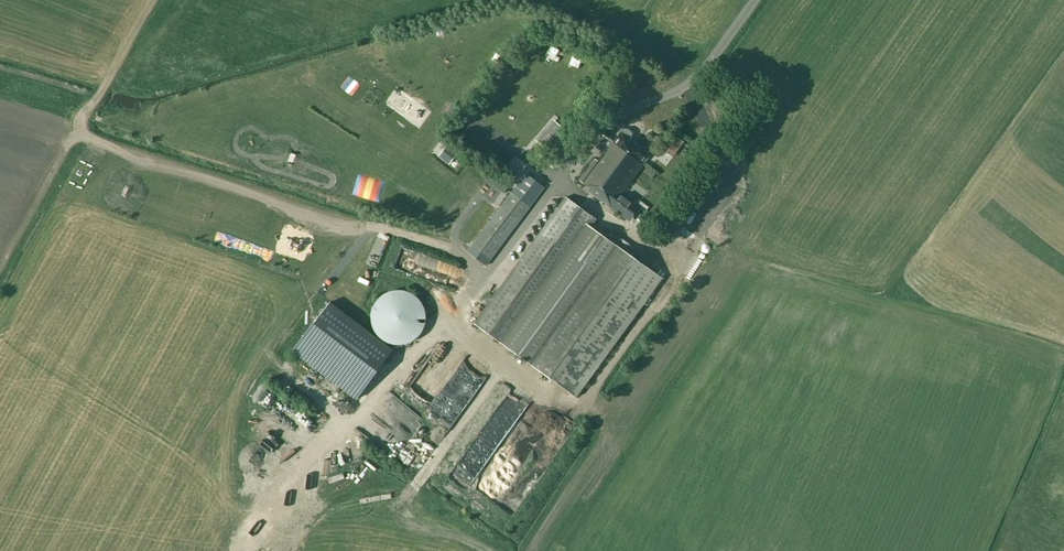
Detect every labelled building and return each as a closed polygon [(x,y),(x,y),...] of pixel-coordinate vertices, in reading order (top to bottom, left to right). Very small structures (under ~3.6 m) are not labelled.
[(692,111),(703,118),(715,99),(704,92),(692,111)] [(535,140),(557,159),(575,139),(553,119),(535,140)] [(693,133),(691,131),(694,127),(685,120),(666,148),(678,156),(693,133)] [(621,133),(614,141),(609,138),(609,139),(601,132),(592,144),(604,153),(598,161),(595,158),(579,180),(590,188),(589,190),(631,222),(641,208),(621,194),(644,163),(643,162),(649,154),(629,139),(632,135),(631,132),(627,129),(624,129),(621,133)] [(449,165),(458,153),(447,145),(438,157),(449,165)] [(637,180),(642,184),(636,192),(647,200),(657,187),(641,174),(637,180)] [(538,175),(521,198),(533,206),(550,183),(538,175)] [(530,206),(512,193),(472,246),(491,260),(530,206)] [(474,324),(576,398),(662,278),(591,226),(596,219),(565,197),(474,324)] [(454,262),(445,281),(456,286),(464,267),(454,262)] [(430,282),(425,291),(443,300),(447,291),(430,282)] [(664,287),(659,296),(664,298),(668,289),(664,287)] [(380,299),(378,301),(377,304),(376,305),(375,307),(375,308),(374,310),(374,311),(373,313),(373,315),(373,316),(373,317),(373,319),(373,320),(373,322),(374,324),(374,325),(375,327),(375,328),(376,330),(378,333),(379,334),(380,336),(381,337),(383,338),(385,340),(387,342),(390,343),(393,344),(395,344),(398,345),(400,345),(402,345),(405,344),(407,344),(409,344),(411,343),(414,341),(415,340),(417,339),(419,337),(421,335),(422,334),(423,333),(423,332),(424,330),(425,330),(426,328),(426,326),(427,324),(427,323),(427,321),(428,320),(428,318),(428,317),(427,315),(427,313),(427,312),(427,311),(426,309),(426,307),(425,306),(423,303),(422,301),(421,300),(420,299),(418,297),(416,296),(415,294),(412,293),(411,292),(409,292),(406,291),(404,291),(402,290),(399,290),(398,290),(395,291),(393,291),(390,292),(388,293),(386,294),(385,295),(383,297),(381,298),(380,299)] [(328,302),(296,344),(360,392),(392,349),(328,302)] [(303,354),(284,362),(287,370),(306,362),(303,354)] [(410,369),(396,383),(410,396),(423,382),(410,369)] [(297,388),(302,391),(310,377),(305,374),(297,388)] [(332,395),(344,409),(355,399),(344,385),(332,395)] [(559,401),(555,407),(561,411),(565,405),(559,401)] [(339,415),(327,403),(322,407),(334,419),(339,415)] [(377,421),(375,427),(389,433),(391,428),(377,421)] [(367,432),(377,445),(382,441),(371,429),(367,432)] [(478,468),(486,452),(472,445),(464,460),(478,468)] [(411,466),(415,460),(403,454),(406,449),(400,446),(394,456),(411,466)] [(450,472),(467,481),(474,469),(458,459),(450,472)] [(268,503),(267,513),(276,514),(277,504),(268,503)]
